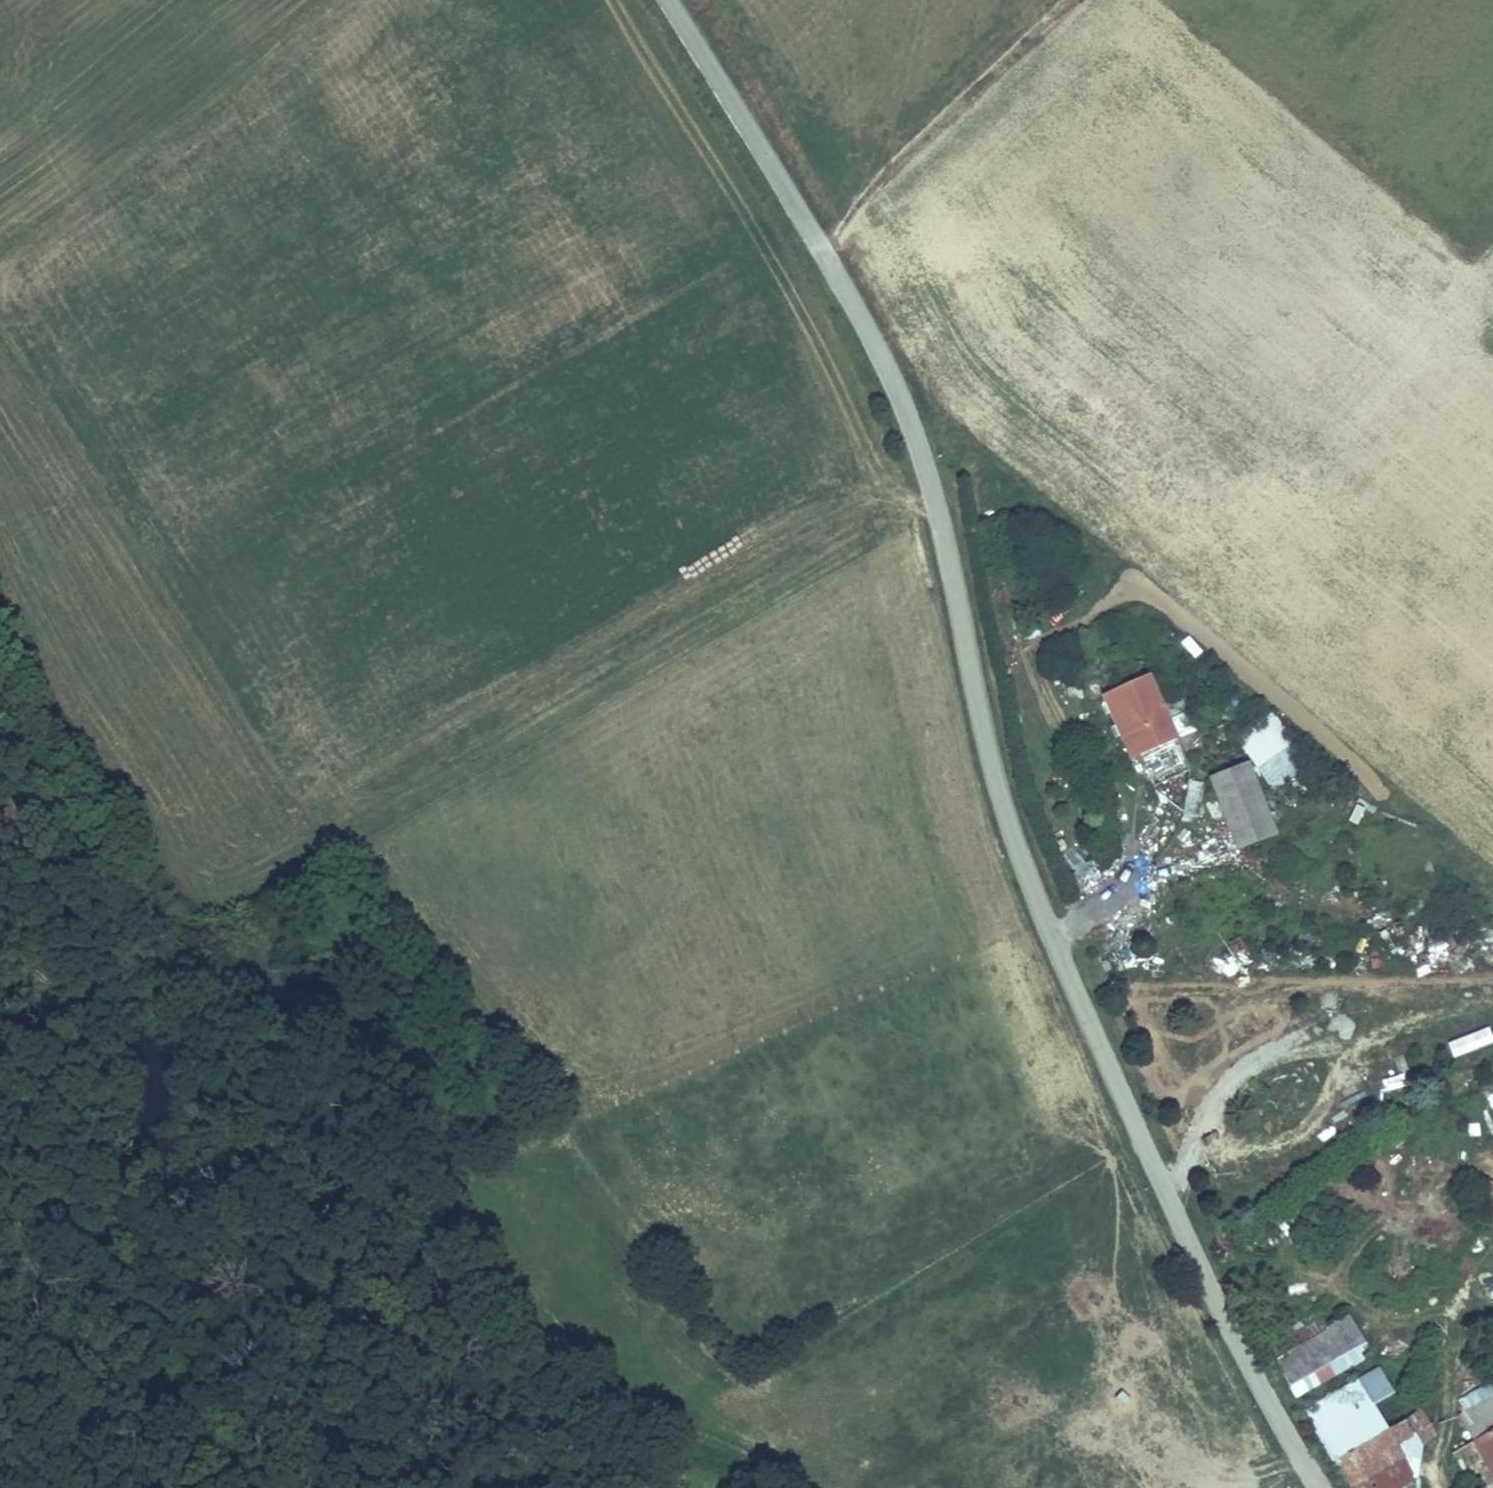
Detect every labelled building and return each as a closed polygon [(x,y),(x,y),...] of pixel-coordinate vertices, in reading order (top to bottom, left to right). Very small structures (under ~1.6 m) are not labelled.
[(1189,744),(1162,674),(1111,694),(1122,720),(1133,716),(1150,759),(1189,744)] [(1150,759),(1133,716),(1122,720),(1139,764),(1150,759)] [(1262,790),(1294,763),(1285,752),(1253,779),(1262,790)] [(1270,799),(1302,772),(1294,763),(1262,790),(1270,799)] [(1431,1435),(1420,1413),(1381,1368),(1353,1383),(1336,1353),(1285,1382),(1349,1486),(1416,1445),(1431,1435)] [(1491,1389),(1450,1416),(1492,1479),(1492,1392),(1491,1389)] [(1414,1479),(1416,1445),(1349,1486),(1350,1487),(1398,1487),(1414,1479)]
